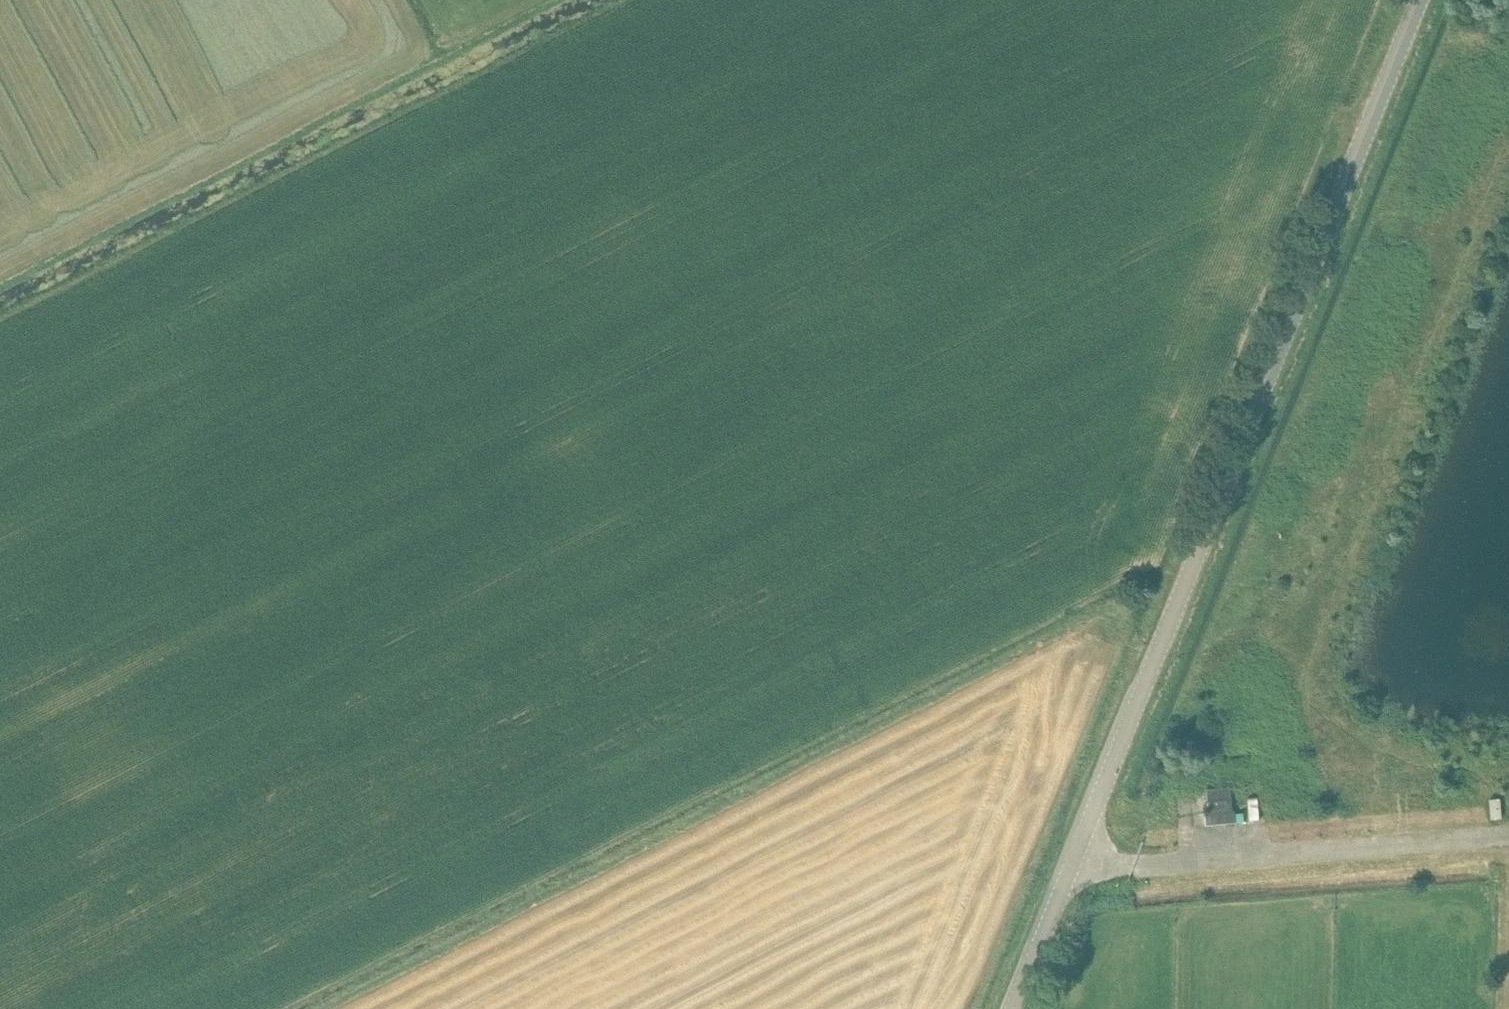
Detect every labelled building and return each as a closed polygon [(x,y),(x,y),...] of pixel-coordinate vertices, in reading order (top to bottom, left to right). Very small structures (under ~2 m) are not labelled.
[(1230,785),(1203,786),(1204,823),(1232,822),(1230,785)]
